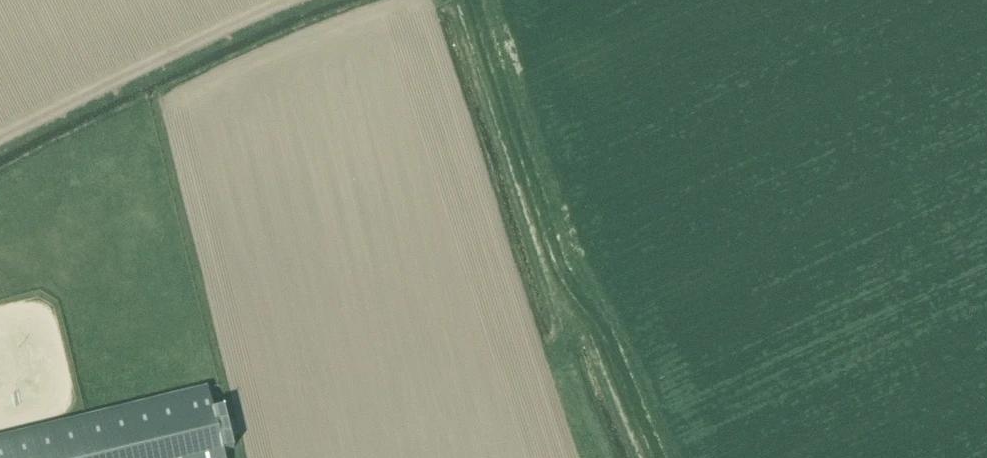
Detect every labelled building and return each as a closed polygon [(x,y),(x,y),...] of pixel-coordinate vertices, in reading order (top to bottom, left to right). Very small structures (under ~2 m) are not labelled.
[(223,454),(235,451),(225,411),(213,414),(208,391),(0,440),(0,457),(224,457),(223,454)]
